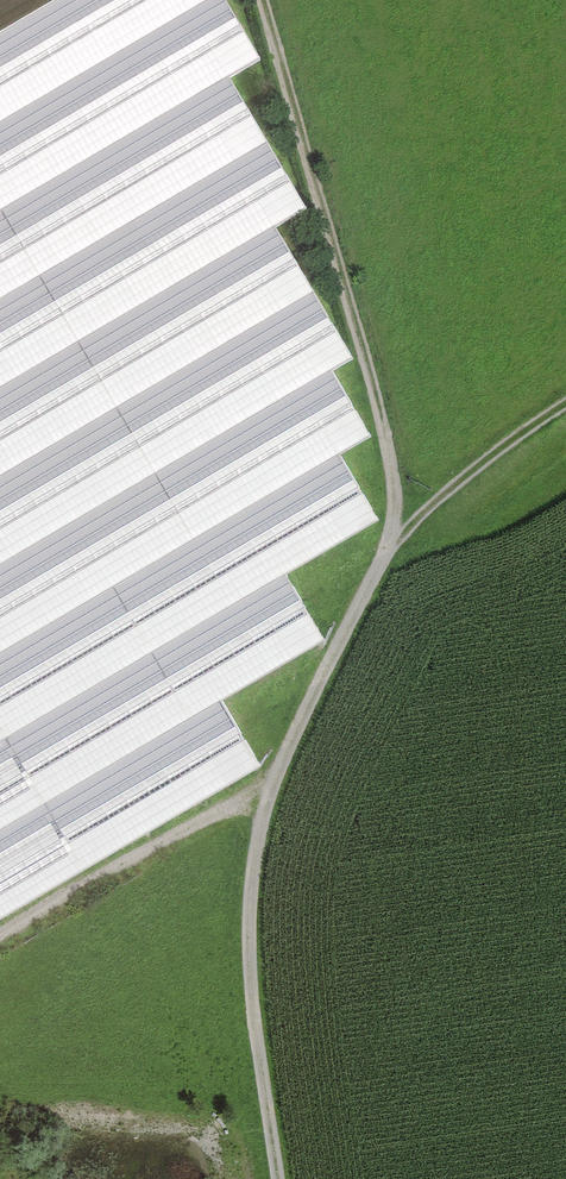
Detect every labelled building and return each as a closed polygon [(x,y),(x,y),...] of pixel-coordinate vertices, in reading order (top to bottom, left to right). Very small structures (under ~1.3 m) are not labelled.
[(273,739),(237,678),(341,616),(303,553),(376,508),(338,444),(359,431),(319,364),(351,345),(261,195),(190,76),(253,39),(230,0),(0,0),(0,902),(273,739)]
